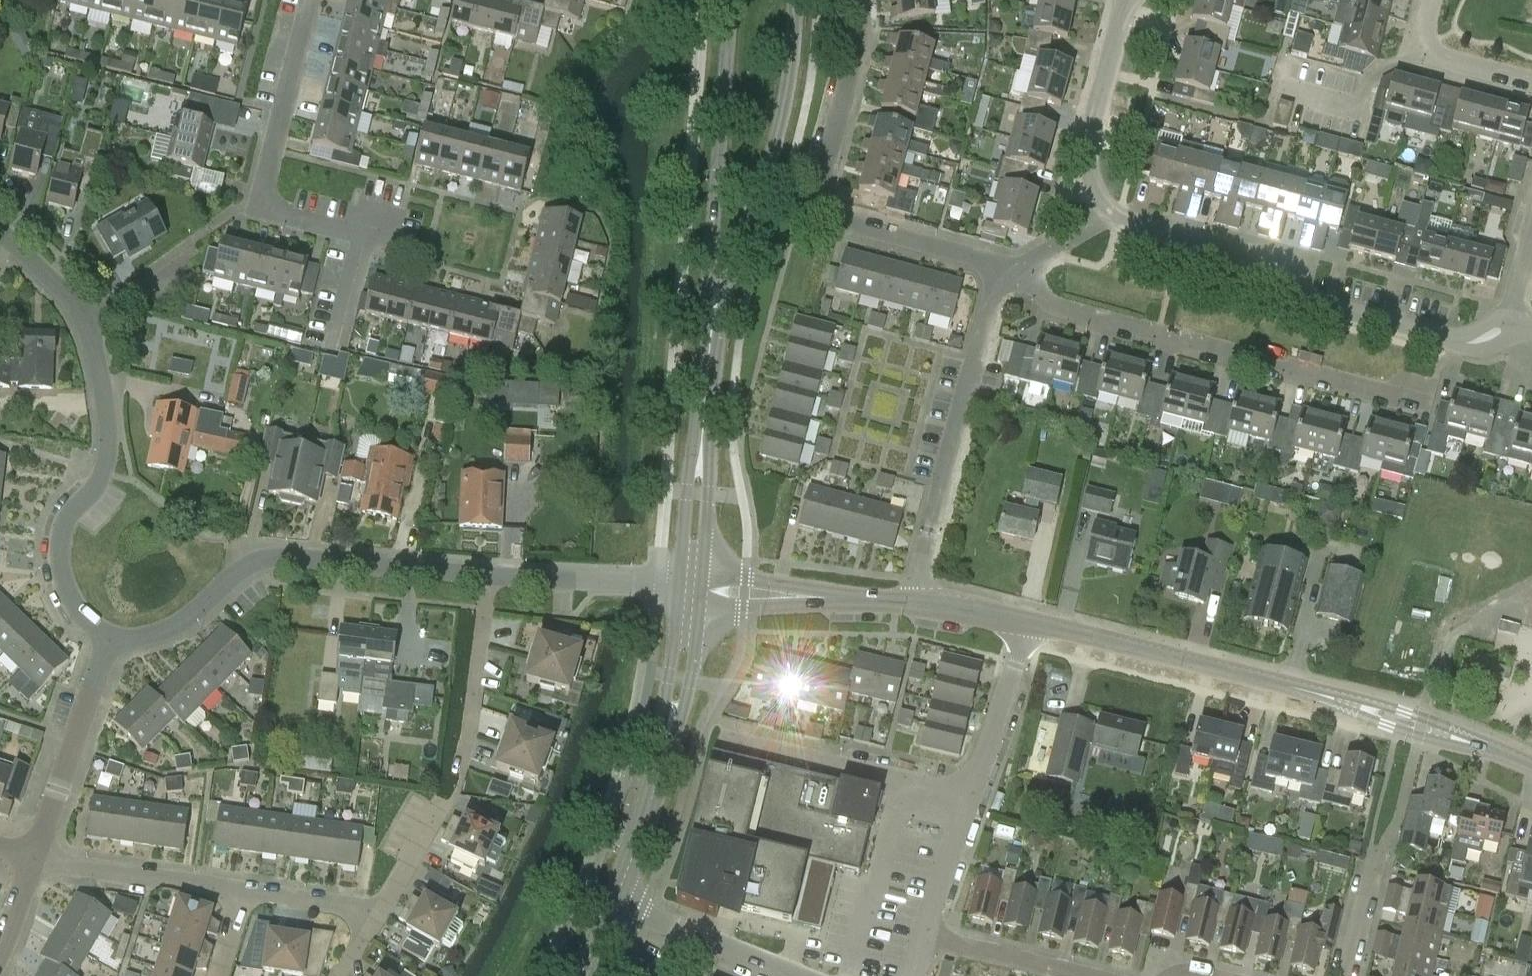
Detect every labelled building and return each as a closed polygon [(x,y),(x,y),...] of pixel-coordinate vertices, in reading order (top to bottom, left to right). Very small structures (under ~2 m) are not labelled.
[(93,0),(70,0),(69,5),(90,10),(93,0)] [(90,10),(111,16),(115,0),(93,0),(90,10)] [(111,16),(132,21),(138,0),(115,0),(111,16)] [(132,21),(153,26),(160,0),(138,0),(132,21)] [(153,26),(174,31),(182,0),(160,0),(153,26)] [(174,31),(195,37),(205,0),(182,0),(174,31)] [(195,37),(216,42),(226,4),(209,0),(205,0),(195,37)] [(383,29),(386,16),(396,18),(398,11),(354,0),(350,0),(345,20),(383,29)] [(400,0),(354,0),(398,11),(400,0)] [(473,30),(480,0),(457,0),(451,25),(473,30)] [(494,35),(503,0),(480,0),(473,30),(494,35)] [(494,35),(515,41),(524,6),(525,3),(513,0),(503,0),(494,35)] [(561,17),(561,16),(579,21),(584,0),(583,0),(547,0),(544,11),(544,12),(561,17)] [(626,8),(628,0),(621,0),(619,6),(626,8)] [(900,21),(936,17),(934,2),(947,0),(897,0),(898,10),(893,11),(894,16),(892,17),(892,22),(900,21)] [(1072,18),(1076,0),(1040,0),(1038,11),(1072,18)] [(1232,9),(1202,0),(1198,0),(1192,20),(1207,24),(1204,35),(1228,41),(1231,30),(1226,29),(1232,9)] [(1232,9),(1243,12),(1246,0),(1202,0),(1232,9)] [(1289,1),(1284,0),(1277,0),(1273,16),(1285,19),(1289,1)] [(1388,18),(1393,0),(1350,0),(1348,7),(1388,18)] [(226,4),(216,42),(238,47),(247,10),(226,4)] [(524,6),(515,41),(536,46),(541,28),(557,32),(561,17),(544,12),(544,11),(524,6)] [(1343,28),(1382,39),(1388,18),(1348,7),(1343,28)] [(439,21),(448,24),(451,13),(442,10),(439,21)] [(1027,43),(1050,48),(1052,37),(1067,40),(1072,18),(1038,11),(1034,32),(1029,32),(1027,43)] [(1283,39),(1293,41),(1299,17),(1289,14),(1283,39)] [(339,41),(387,53),(389,46),(379,44),(383,29),(345,20),(339,41)] [(448,24),(439,21),(435,34),(445,37),(448,24)] [(1002,29),(997,23),(992,22),(990,33),(1001,34),(1002,29)] [(1342,70),(1362,75),(1377,60),(1382,39),(1343,28),(1337,49),(1325,45),(1321,57),(1344,63),(1342,70)] [(1298,34),(1293,53),(1307,57),(1312,37),(1298,34)] [(996,48),(1001,45),(1003,38),(992,35),(989,47),(996,48)] [(1187,42),(1181,63),(1215,72),(1221,51),(1225,52),(1228,41),(1204,35),(1202,46),(1187,42)] [(898,48),(895,61),(887,59),(887,62),(928,73),(929,71),(948,76),(951,66),(932,61),(936,47),(901,37),(901,38),(894,36),(893,41),(895,41),(893,46),(898,48)] [(28,57),(35,53),(26,40),(19,44),(28,57)] [(334,62),(372,71),(375,58),(385,61),(387,53),(339,41),(334,62)] [(1024,58),(1037,61),(1033,77),(1067,86),(1072,65),(1048,58),(1050,48),(1027,43),(1025,53),(1024,58)] [(77,62),(79,54),(68,51),(66,59),(77,62)] [(428,64),(437,66),(440,54),(431,52),(428,64)] [(79,54),(77,62),(90,65),(92,57),(79,54)] [(121,64),(132,67),(135,57),(124,54),(121,64)] [(39,66),(50,69),(52,61),(41,58),(39,66)] [(119,72),(121,64),(111,62),(109,70),(119,72)] [(329,83),(367,92),(372,71),(334,62),(329,83)] [(892,72),(888,85),(881,83),(880,87),(922,98),(923,94),(942,100),(945,90),(925,84),(928,73),(887,62),(886,65),(888,65),(887,70),(892,72)] [(1218,95),(1209,93),(1215,72),(1181,63),(1175,85),(1173,96),(1214,107),(1218,95)] [(121,64),(119,72),(132,75),(134,67),(132,67),(121,64)] [(437,66),(428,64),(424,77),(434,79),(437,66)] [(451,77),(460,79),(463,67),(453,64),(451,77)] [(464,77),(472,79),(474,69),(466,67),(464,77)] [(161,83),(163,75),(151,72),(149,80),(161,83)] [(163,75),(161,83),(173,86),(175,78),(163,75)] [(203,93),(207,78),(194,75),(191,90),(203,93)] [(1020,108),(1044,114),(1046,103),(1061,107),(1067,86),(1033,77),(1028,98),(1023,97),(1020,108)] [(1384,116),(1385,112),(1387,112),(1384,123),(1388,127),(1397,130),(1402,128),(1405,117),(1408,118),(1417,83),(1394,77),(1390,92),(1379,89),(1373,113),(1384,116)] [(74,88),(87,91),(89,81),(76,78),(74,88)] [(207,78),(203,93),(215,96),(219,81),(207,78)] [(324,104),(361,113),(367,92),(329,83),(324,104)] [(1429,128),(1440,131),(1438,138),(1446,107),(1436,104),(1440,89),(1417,83),(1408,118),(1430,124),(1429,128)] [(113,89),(105,86),(101,98),(110,101),(113,89)] [(881,109),(911,118),(910,122),(934,129),(939,113),(919,107),(922,98),(880,87),(879,88),(881,89),(880,94),(885,95),(881,109)] [(481,106),(485,107),(496,110),(499,97),(488,95),(484,94),(481,106)] [(1451,134),(1452,130),(1475,136),(1484,101),(1461,94),(1457,110),(1446,107),(1438,138),(1448,141),(1450,133),(1451,134)] [(424,95),(421,106),(430,108),(433,97),(424,95)] [(979,105),(988,108),(991,100),(981,97),(979,105)] [(11,99),(9,108),(0,106),(0,143),(4,128),(16,131),(23,102),(11,99)] [(1484,101),(1475,136),(1497,142),(1506,107),(1484,101)] [(1287,129),(1294,106),(1280,102),(1273,126),(1287,129)] [(318,125),(356,134),(361,113),(324,104),(318,125)] [(214,125),(208,124),(211,112),(188,106),(185,118),(179,116),(178,120),(173,119),(168,136),(174,138),(173,140),(208,149),(214,125)] [(427,122),(430,108),(421,106),(418,119),(427,122)] [(1526,124),(1529,113),(1506,107),(1497,142),(1531,151),(1531,146),(1531,126),(1526,124)] [(1044,114),(1020,108),(1018,118),(1016,118),(1010,139),(1050,150),(1056,129),(1041,125),(1044,114)] [(910,143),(913,129),(933,135),(934,129),(910,122),(909,127),(879,119),(879,120),(872,118),(870,123),(872,123),(871,129),(876,130),(874,140),(927,155),(929,148),(910,143)] [(37,177),(42,158),(54,161),(62,129),(41,124),(38,135),(23,131),(12,171),(37,177)] [(361,158),(351,155),(356,134),(318,125),(313,146),(334,151),(331,163),(358,170),(361,158)] [(437,171),(446,133),(425,128),(415,166),(437,171)] [(446,133),(437,171),(458,176),(467,139),(446,133)] [(1359,157),(1362,143),(1315,134),(1313,148),(1359,157)] [(407,147),(416,149),(418,138),(405,135),(403,143),(407,145),(407,147)] [(467,139),(458,176),(479,182),(488,144),(467,139)] [(1028,178),(1033,176),(1037,174),(1038,170),(1044,171),(1050,150),(1010,139),(1005,159),(1001,158),(997,170),(1028,178)] [(193,183),(196,170),(202,172),(208,149),(173,140),(167,163),(173,165),(170,177),(193,183)] [(865,152),(870,154),(867,165),(921,180),(923,171),(903,166),(907,153),(926,158),(927,155),(874,140),(873,144),(865,142),(864,147),(866,147),(865,152)] [(952,143),(950,149),(954,155),(960,157),(963,146),(952,143)] [(1139,173),(1151,176),(1149,181),(1171,187),(1182,143),(1179,153),(1158,147),(1158,148),(1146,144),(1139,173)] [(1203,149),(1182,143),(1171,187),(1180,189),(1174,213),(1185,216),(1201,159),(1203,149)] [(488,144),(479,182),(499,187),(509,149),(488,144)] [(416,149),(407,147),(404,160),(412,163),(416,149)] [(509,149),(499,187),(521,192),(531,155),(509,149)] [(1528,161),(1514,157),(1507,182),(1521,185),(1528,161)] [(77,158),(74,168),(74,170),(59,166),(49,205),(73,211),(78,192),(90,195),(98,163),(77,158)] [(1221,164),(1201,159),(1185,216),(1197,219),(1203,196),(1212,198),(1221,164)] [(1368,161),(1365,173),(1385,179),(1388,167),(1368,161)] [(1221,164),(1212,198),(1222,201),(1216,224),(1227,227),(1242,170),(1221,164)] [(917,194),(897,189),(901,176),(920,181),(921,180),(867,165),(866,167),(859,165),(858,170),(860,171),(858,176),(863,177),(860,192),(890,199),(887,210),(911,216),(917,194)] [(997,170),(994,182),(999,183),(993,203),(1033,214),(1039,193),(1024,189),(1027,179),(1028,178),(997,170)] [(1242,170),(1227,227),(1239,230),(1245,207),(1254,209),(1263,175),(1242,170)] [(939,186),(941,176),(930,173),(927,183),(939,186)] [(1263,175),(1254,209),(1263,212),(1257,235),(1269,238),(1284,181),(1263,175)] [(1305,186),(1296,220),(1305,223),(1299,246),(1310,249),(1328,184),(1327,185),(1324,184),(1322,180),(1315,178),(1311,180),(1307,179),(1305,186)] [(1472,180),(1470,188),(1483,191),(1485,183),(1472,180)] [(1284,181),(1269,238),(1281,241),(1287,218),(1296,220),(1305,186),(1284,181)] [(1328,184),(1310,249),(1322,252),(1328,229),(1338,232),(1349,190),(1346,185),(1333,181),(1328,184)] [(1506,186),(1486,181),(1484,191),(1485,191),(1504,196),(1506,186)] [(1484,196),(1471,193),(1463,190),(1461,199),(1481,204),(1484,196)] [(962,195),(952,193),(948,208),(958,211),(962,195)] [(165,234),(166,234),(144,196),(143,197),(148,206),(125,219),(122,214),(96,229),(104,243),(117,236),(129,258),(143,250),(140,246),(164,233),(165,234)] [(1504,201),(1503,201),(1500,210),(1510,213),(1512,203),(1505,201),(1504,201)] [(993,203),(993,204),(999,206),(994,226),(986,224),(983,235),(1006,241),(1009,230),(1028,235),(1033,214),(993,203)] [(1417,225),(1410,249),(1408,260),(1412,261),(1414,264),(1418,265),(1417,267),(1440,273),(1449,238),(1427,232),(1434,206),(1423,203),(1417,225)] [(1343,231),(1354,234),(1350,249),(1373,255),(1382,220),(1360,214),(1361,210),(1349,207),(1343,231)] [(539,232),(577,241),(582,220),(544,211),(539,232)] [(1382,220),(1373,255),(1396,261),(1396,260),(1400,261),(1404,258),(1408,260),(1410,249),(1417,225),(1405,222),(1404,226),(1382,220)] [(577,241),(539,232),(533,253),(571,263),(577,241)] [(1462,279),(1471,244),(1449,238),(1440,273),(1462,279)] [(235,284),(245,247),(223,241),(220,253),(209,250),(204,273),(215,276),(214,279),(235,284)] [(1494,246),(1493,250),(1471,244),(1462,279),(1485,285),(1486,279),(1498,282),(1507,249),(1494,246)] [(245,247),(235,284),(256,290),(266,252),(245,247)] [(596,259),(606,261),(608,252),(598,250),(596,259)] [(859,296),(870,257),(846,251),(836,290),(859,296)] [(266,252),(256,290),(277,295),(287,257),(266,252)] [(566,284),(571,263),(533,253),(528,274),(566,284)] [(287,257),(277,295),(274,307),(282,309),(285,297),(299,300),(300,293),(314,297),(321,268),(308,264),(308,262),(287,257)] [(893,263),(870,257),(859,296),(882,302),(893,263)] [(906,308),(916,270),(893,263),(882,302),(906,308)] [(929,314),(939,276),(916,270),(906,308),(929,314)] [(561,305),(566,285),(566,284),(528,274),(523,296),(526,296),(561,305)] [(963,282),(939,276),(929,314),(953,321),(963,282)] [(386,320),(396,282),(375,277),(365,314),(386,320)] [(396,282),(386,320),(408,325),(417,287),(396,282)] [(438,292),(417,287),(408,325),(429,330),(438,292)] [(459,298),(438,292),(429,330),(450,336),(459,298)] [(561,305),(526,296),(521,316),(522,316),(518,334),(533,338),(537,322),(555,326),(561,305)] [(481,303),(459,298),(450,336),(471,341),(481,303)] [(597,303),(590,301),(587,312),(595,314),(597,303)] [(828,316),(832,303),(824,301),(821,314),(828,316)] [(492,346),(501,311),(502,308),(481,303),(471,341),(492,346)] [(501,311),(492,346),(513,352),(518,334),(522,316),(521,316),(501,311)] [(875,329),(879,315),(871,313),(868,327),(875,329)] [(224,327),(227,318),(215,315),(213,324),(224,327)] [(879,315),(875,329),(883,331),(887,318),(879,315)] [(791,340),(829,351),(836,327),(797,316),(791,340)] [(227,318),(224,327),(237,330),(239,321),(227,318)] [(266,337),(268,329),(256,326),(254,334),(266,337)] [(922,341),(925,328),(918,326),(914,339),(922,341)] [(925,328),(922,341),(929,344),(933,330),(925,328)] [(268,329),(266,337),(279,341),(281,332),(268,329)] [(55,334),(19,333),(19,351),(21,351),(21,361),(0,360),(0,388),(10,388),(52,389),(53,352),(55,352),(55,334)] [(1051,389),(1053,380),(1063,342),(1042,336),(1037,356),(1026,353),(1027,348),(1014,345),(1005,377),(1051,389)] [(962,351),(964,341),(953,337),(950,349),(961,352),(962,351)] [(829,351),(791,340),(785,363),(823,374),(829,351)] [(377,358),(380,346),(368,342),(365,355),(377,358)] [(1063,342),(1053,380),(1073,386),(1071,394),(1084,397),(1092,365),(1081,362),(1085,347),(1063,342)] [(841,354),(855,357),(857,349),(843,346),(841,354)] [(415,351),(404,348),(400,364),(411,367),(415,351)] [(400,353),(387,350),(384,360),(398,363),(400,353)] [(344,380),(346,356),(321,353),(318,377),(344,380)] [(855,357),(841,354),(839,361),(852,365),(855,357)] [(1092,365),(1084,397),(1096,401),(1099,392),(1119,398),(1129,359),(1108,354),(1104,368),(1092,365)] [(172,359),(170,372),(188,374),(190,362),(172,359)] [(1129,359),(1119,398),(1139,403),(1136,415),(1149,418),(1157,386),(1146,383),(1150,365),(1129,359)] [(443,364),(431,361),(429,371),(441,373),(443,364)] [(823,374),(785,363),(778,387),(817,397),(823,374)] [(423,374),(418,395),(452,403),(457,382),(423,374)] [(1157,386),(1149,418),(1161,422),(1163,413),(1184,419),(1194,380),(1172,375),(1168,389),(1157,386)] [(234,378),(228,403),(243,407),(249,382),(248,382),(234,378)] [(1194,380),(1184,419),(1204,424),(1202,432),(1214,436),(1223,404),(1211,401),(1215,386),(1194,380)] [(817,397),(778,387),(772,410),(811,420),(817,397)] [(1467,435),(1477,396),(1455,390),(1450,410),(1439,407),(1426,453),(1443,457),(1448,439),(1464,443),(1466,435),(1467,435)] [(829,400),(842,404),(844,396),(831,392),(829,400)] [(1223,404),(1214,436),(1227,439),(1229,431),(1249,436),(1259,398),(1238,392),(1234,407),(1223,404)] [(1006,405),(1007,400),(1004,395),(999,394),(998,398),(998,399),(997,402),(1006,405)] [(1477,396),(1467,435),(1487,440),(1483,454),(1496,458),(1503,431),(1491,428),(1498,402),(1477,396)] [(1259,398),(1249,436),(1269,441),(1267,450),(1280,453),(1287,426),(1275,423),(1281,403),(1259,398)] [(842,404),(829,400),(827,408),(840,411),(842,404)] [(220,432),(224,417),(158,403),(150,438),(154,439),(148,467),(163,470),(174,422),(220,432)] [(1280,453),(1292,456),(1294,448),(1315,453),(1325,415),(1304,409),(1300,424),(1298,429),(1287,426),(1280,453)] [(811,420),(772,410),(766,433),(805,443),(811,420)] [(1514,434),(1503,431),(1496,458),(1529,466),(1531,454),(1531,417),(1519,414),(1514,434)] [(1325,415),(1315,453),(1335,459),(1333,467),(1346,470),(1353,443),(1341,440),(1347,420),(1325,415)] [(1371,419),(1364,446),(1353,443),(1346,470),(1358,474),(1363,458),(1383,463),(1393,424),(1371,419)] [(174,422),(163,470),(183,474),(190,446),(240,457),(245,438),(220,432),(174,422)] [(1393,424),(1383,463),(1380,472),(1401,477),(1413,480),(1415,475),(1416,469),(1417,466),(1421,453),(1409,450),(1414,430),(1393,424)] [(438,425),(434,442),(442,443),(446,427),(438,425)] [(292,504),(303,449),(293,447),(295,437),(269,432),(262,462),(275,465),(269,493),(276,494),(282,502),(292,504)] [(805,443),(766,433),(760,457),(798,467),(805,443)] [(505,434),(504,464),(530,465),(531,435),(505,434)] [(403,492),(407,493),(414,458),(380,451),(382,440),(366,437),(360,440),(356,460),(368,463),(366,471),(366,472),(380,475),(380,477),(388,479),(388,483),(385,482),(384,487),(403,492)] [(816,446),(830,450),(832,442),(818,439),(816,446)] [(315,452),(303,449),(292,504),(301,507),(310,502),(316,503),(322,476),(336,479),(343,448),(317,442),(315,452)] [(830,450),(816,446),(814,454),(828,458),(830,450)] [(837,478),(841,464),(833,462),(830,476),(837,478)] [(841,464),(837,478),(845,480),(849,466),(841,464)] [(345,466),(342,479),(364,484),(366,472),(366,471),(345,466)] [(1425,478),(1427,472),(1416,469),(1415,475),(1425,478)] [(1158,507),(1162,490),(1166,475),(1151,471),(1147,486),(1143,503),(1158,507)] [(403,492),(384,487),(385,482),(388,483),(388,479),(380,477),(380,475),(366,472),(364,484),(367,485),(361,513),(397,521),(403,492)] [(502,529),(505,475),(462,473),(460,527),(502,529)] [(1038,517),(1035,516),(1039,501),(1056,505),(1062,480),(1029,473),(1023,498),(1027,499),(1024,514),(1005,510),(999,535),(1032,542),(1038,517)] [(884,490),(887,476),(880,474),(876,488),(884,490)] [(887,476),(884,490),(891,492),(895,478),(887,476)] [(1495,496),(1498,487),(1489,484),(1486,494),(1495,496)] [(1302,488),(1291,485),(1289,492),(1300,495),(1302,488)] [(821,531),(831,493),(809,487),(799,525),(821,531)] [(1231,487),(1231,488),(1226,505),(1238,508),(1239,509),(1244,490),(1231,487)] [(1325,502),(1333,504),(1337,489),(1329,487),(1325,502)] [(1082,511),(1109,518),(1115,496),(1087,489),(1082,511)] [(831,493),(821,531),(843,537),(854,499),(831,493)] [(854,499),(843,537),(864,543),(875,504),(854,499)] [(875,504),(864,543),(893,550),(903,512),(875,504)] [(1405,510),(1406,508),(1396,506),(1393,519),(1402,522),(1405,510)] [(1125,572),(1134,537),(1114,531),(1115,528),(1096,523),(1087,562),(1125,572)] [(1224,573),(1230,548),(1208,543),(1204,560),(1181,555),(1178,569),(1166,566),(1161,587),(1176,591),(1175,597),(1204,604),(1212,570),(1224,573)] [(1263,551),(1244,621),(1248,622),(1247,628),(1258,631),(1260,625),(1287,632),(1296,598),(1305,562),(1263,551)] [(1329,568),(1316,615),(1350,624),(1363,577),(1329,568)] [(15,609),(0,594),(0,624),(15,609)] [(33,626),(15,609),(0,624),(0,650),(5,655),(33,626)] [(1497,630),(1496,634),(1513,638),(1516,626),(1500,622),(1497,630)] [(23,672),(50,643),(33,626),(5,655),(23,672)] [(207,644),(235,672),(252,655),(224,627),(207,644)] [(336,705),(338,690),(344,691),(343,695),(361,698),(370,631),(342,627),(336,677),(321,675),(318,703),(336,705)] [(416,687),(391,684),(397,634),(370,631),(361,698),(384,701),(383,711),(388,711),(386,723),(408,726),(409,714),(413,714),(416,687)] [(533,661),(575,674),(581,652),(539,640),(533,661)] [(50,643),(23,672),(32,682),(20,694),(29,702),(69,661),(50,643)] [(189,662),(218,690),(235,672),(207,644),(189,662)] [(268,666),(269,658),(259,647),(253,653),(262,663),(263,661),(268,666)] [(774,696),(783,657),(759,651),(750,690),(774,696)] [(844,713),(858,654),(857,654),(853,674),(830,668),(820,707),(844,713)] [(872,699),(881,660),(858,654),(844,713),(849,693),(872,699)] [(937,678),(976,688),(982,663),(943,654),(937,678)] [(797,701),(807,662),(783,657),(774,696),(797,701)] [(881,660),(872,699),(896,705),(905,666),(881,660)] [(575,674),(533,661),(527,683),(569,695),(575,674)] [(218,690),(189,662),(173,678),(201,706),(218,690)] [(820,707),(830,668),(807,662),(797,701),(820,707)] [(910,672),(924,675),(926,667),(912,664),(910,672)] [(924,675),(910,672),(908,679),(922,682),(924,675)] [(205,715),(198,709),(201,706),(173,678),(156,695),(149,688),(148,689),(177,717),(184,723),(185,722),(192,729),(196,729),(206,718),(205,715)] [(932,701),(971,711),(976,688),(937,678),(932,701)] [(250,688),(264,690),(265,682),(251,680),(250,688)] [(250,688),(249,696),(263,698),(264,690),(250,688)] [(177,717),(148,689),(132,706),(160,734),(177,717)] [(926,725),(965,734),(971,711),(932,701),(926,725)] [(142,752),(160,734),(132,706),(114,723),(142,752)] [(731,706),(728,718),(739,721),(742,709),(731,706)] [(899,718),(912,721),(914,714),(901,710),(899,718)] [(766,728),(769,715),(762,713),(758,726),(766,728)] [(545,714),(542,725),(564,732),(568,721),(545,714)] [(769,715),(766,728),(774,730),(777,717),(769,715)] [(912,721),(899,718),(897,726),(911,729),(912,721)] [(1135,758),(1143,729),(1101,719),(1099,729),(1091,728),(1091,725),(1063,719),(1049,777),(1075,783),(1085,743),(1094,746),(1094,748),(1135,758)] [(1187,778),(1192,757),(1213,762),(1221,727),(1200,722),(1193,751),(1182,748),(1175,775),(1187,778)] [(813,740),(816,726),(808,724),(805,738),(813,740)] [(965,734),(926,725),(920,749),(959,758),(965,734)] [(816,726),(813,740),(821,742),(824,728),(816,726)] [(23,727),(19,737),(30,741),(34,730),(23,727)] [(1247,764),(1236,762),(1243,733),(1221,727),(1213,762),(1234,767),(1229,789),(1241,792),(1247,764)] [(504,748),(546,764),(553,743),(512,728),(504,748)] [(861,743),(864,730),(857,728),(854,741),(861,743)] [(34,730),(30,741),(41,745),(45,734),(38,732),(34,730)] [(864,730),(861,743),(869,745),(872,731),(864,730)] [(1289,784),(1298,746),(1274,741),(1268,767),(1256,765),(1250,789),(1272,794),(1275,780),(1289,784)] [(1298,746),(1289,784),(1302,787),(1299,800),(1320,805),(1321,803),(1326,781),(1314,778),(1321,752),(1298,746)] [(242,762),(250,761),(248,747),(240,748),(242,762)] [(240,748),(232,749),(234,763),(242,762),(240,748)] [(546,764),(504,748),(497,769),(538,784),(546,764)] [(713,753),(676,903),(716,918),(719,907),(783,923),(799,859),(859,873),(879,793),(713,753)] [(157,759),(147,755),(144,764),(154,768),(157,759)] [(183,757),(185,771),(193,769),(190,756),(183,757)] [(185,771),(183,757),(175,758),(177,772),(185,771)] [(1326,781),(1321,803),(1346,809),(1350,796),(1364,799),(1373,764),(1346,758),(1340,782),(1327,779),(1326,781)] [(316,773),(317,761),(302,759),(300,771),(316,773)] [(113,777),(117,764),(110,762),(105,775),(113,777)] [(1,805),(2,805),(3,803),(5,798),(8,799),(21,804),(32,769),(16,763),(12,773),(9,771),(0,768),(0,804),(1,805)] [(117,764),(113,777),(120,780),(125,767),(117,764)] [(248,787),(250,774),(242,772),(240,786),(248,787)] [(250,774),(248,787),(256,789),(258,775),(250,774)] [(174,779),(175,793),(183,792),(182,778),(174,779)] [(281,786),(288,787),(287,793),(295,794),(297,780),(282,778),(281,786)] [(175,793),(174,779),(166,780),(167,794),(175,793)] [(297,780),(295,794),(303,795),(305,781),(297,780)] [(344,795),(346,781),(338,780),(336,794),(344,795)] [(346,781),(344,795),(351,796),(353,782),(346,781)] [(1410,804),(1404,831),(1400,849),(1423,854),(1428,836),(1442,839),(1453,788),(1428,782),(1423,807),(1410,804)] [(112,841),(117,801),(93,798),(87,837),(112,841)] [(117,801),(112,841),(135,844),(141,805),(117,801)] [(1214,825),(1218,807),(1204,804),(1199,821),(1214,825)] [(1465,804),(1454,848),(1451,864),(1463,867),(1466,854),(1480,857),(1484,842),(1498,846),(1505,817),(1490,813),(1491,810),(1465,804)] [(141,805),(135,844),(159,848),(165,808),(141,805)] [(165,808),(159,848),(183,851),(189,812),(165,808)] [(239,851),(244,811),(220,808),(214,847),(239,851)] [(244,811),(239,851),(262,854),(268,815),(244,811)] [(447,829),(501,854),(506,842),(497,838),(500,833),(495,830),(499,822),(475,811),(471,819),(466,817),(464,822),(453,817),(447,829)] [(268,815),(262,854),(286,858),(292,818),(268,815)] [(292,818),(286,858),(310,861),(316,822),(292,818)] [(316,822),(310,861),(333,865),(339,825),(316,822)] [(339,825),(333,865),(358,868),(364,829),(339,825)] [(1313,829),(1302,826),(1299,838),(1310,841),(1313,829)] [(501,854),(447,829),(442,841),(452,846),(450,851),(455,854),(451,862),(475,873),(479,865),(484,867),(487,861),(496,865),(501,854)] [(1211,843),(1218,844),(1222,842),(1224,835),(1213,832),(1211,843)] [(1283,843),(1249,834),(1245,849),(1279,858),(1283,843)] [(1038,835),(1029,838),(1032,850),(1042,847),(1038,835)] [(1350,841),(1348,851),(1360,854),(1363,844),(1350,841)] [(1286,857),(1297,859),(1299,848),(1289,845),(1286,857)] [(1010,848),(1006,863),(1016,866),(1020,850),(1010,848)] [(1529,850),(1523,872),(1512,869),(1506,893),(1518,895),(1519,889),(1531,892),(1531,850),(1529,850)] [(1315,865),(1329,868),(1332,855),(1319,852),(1315,865)] [(1411,865),(1402,857),(1396,863),(1406,871),(1411,865)] [(1005,870),(1004,874),(981,868),(969,917),(993,923),(1000,896),(1010,898),(1011,898),(1013,887),(1014,887),(1017,873),(1005,870)] [(438,887),(442,881),(444,877),(432,870),(426,881),(438,888),(438,887)] [(1048,896),(1049,896),(1052,882),(1040,879),(1038,888),(1033,886),(1026,890),(1014,887),(1013,887),(1011,898),(1010,898),(1004,926),(1028,932),(1035,904),(1045,907),(1046,907),(1048,896)] [(1389,887),(1386,898),(1447,913),(1453,889),(1416,881),(1414,890),(1411,892),(1389,887)] [(1491,883),(1489,893),(1497,895),(1500,885),(1491,883)] [(1160,894),(1156,907),(1150,933),(1174,938),(1181,911),(1192,913),(1195,903),(1198,888),(1187,886),(1183,900),(1160,894)] [(489,899),(497,902),(502,890),(495,887),(489,899)] [(1112,887),(1110,896),(1116,898),(1122,899),(1124,890),(1112,887)] [(1080,915),(1081,916),(1083,904),(1083,905),(1087,890),(1075,888),(1072,902),(1049,896),(1048,896),(1046,907),(1045,907),(1039,934),(1063,940),(1069,913),(1080,915)] [(406,908),(457,937),(463,926),(455,922),(458,916),(453,914),(458,905),(435,892),(431,901),(426,898),(423,902),(413,897),(406,908)] [(65,915),(99,936),(112,914),(78,894),(65,915)] [(1216,919),(1227,922),(1230,911),(1233,897),(1222,894),(1218,908),(1195,903),(1192,913),(1185,941),(1209,947),(1216,919)] [(1107,910),(1083,905),(1083,904),(1081,916),(1080,915),(1074,943),(1098,949),(1104,921),(1115,924),(1118,913),(1122,899),(1116,898),(1110,896),(1107,910)] [(1475,920),(1486,923),(1489,910),(1492,899),(1481,896),(1475,920)] [(1262,930),(1265,919),(1266,920),(1269,906),(1233,897),(1230,911),(1227,922),(1220,949),(1244,955),(1251,928),(1262,930)] [(139,905),(118,898),(113,912),(134,919),(139,905)] [(1441,937),(1447,913),(1386,898),(1383,910),(1405,916),(1407,919),(1405,928),(1441,937)] [(206,933),(206,934),(217,937),(221,925),(210,922),(213,909),(179,899),(171,922),(206,933)] [(1118,913),(1115,924),(1109,952),(1133,957),(1139,930),(1150,933),(1156,907),(1137,903),(1133,917),(1118,913)] [(1266,920),(1265,919),(1262,930),(1255,958),(1279,964),(1286,936),(1297,939),(1300,928),(1304,910),(1284,905),(1280,923),(1266,920)] [(457,937),(406,908),(399,920),(410,926),(407,930),(412,933),(407,942),(403,950),(426,962),(435,946),(440,949),(443,944),(451,948),(457,937)] [(1300,928),(1297,939),(1290,966),(1314,972),(1321,945),(1332,947),(1341,913),(1325,909),(1317,926),(1316,932),(1300,928)] [(53,936),(87,956),(99,936),(65,915),(53,936)] [(1481,945),(1486,923),(1475,920),(1470,943),(1481,945)] [(206,934),(206,933),(171,922),(164,945),(211,960),(214,948),(203,945),(206,934)] [(284,974),(290,935),(273,932),(274,925),(256,923),(240,970),(263,973),(263,971),(284,974)] [(1435,960),(1441,937),(1405,928),(1403,937),(1399,939),(1377,933),(1374,945),(1435,960)] [(284,974),(297,975),(321,975),(334,934),(307,930),(306,937),(290,935),(284,974)] [(119,947),(127,950),(131,938),(123,935),(119,947)] [(73,975),(76,975),(87,956),(53,936),(41,957),(73,975)] [(164,945),(157,968),(183,975),(193,975),(196,968),(207,971),(211,960),(164,945)] [(1394,974),(1401,975),(1431,975),(1435,960),(1374,945),(1371,957),(1394,962),(1396,966),(1394,974)] [(127,950),(119,947),(116,959),(123,962),(127,950)] [(1530,952),(1517,949),(1514,962),(1527,965),(1530,952)] [(41,957),(40,957),(47,961),(38,975),(73,975),(41,957)]
